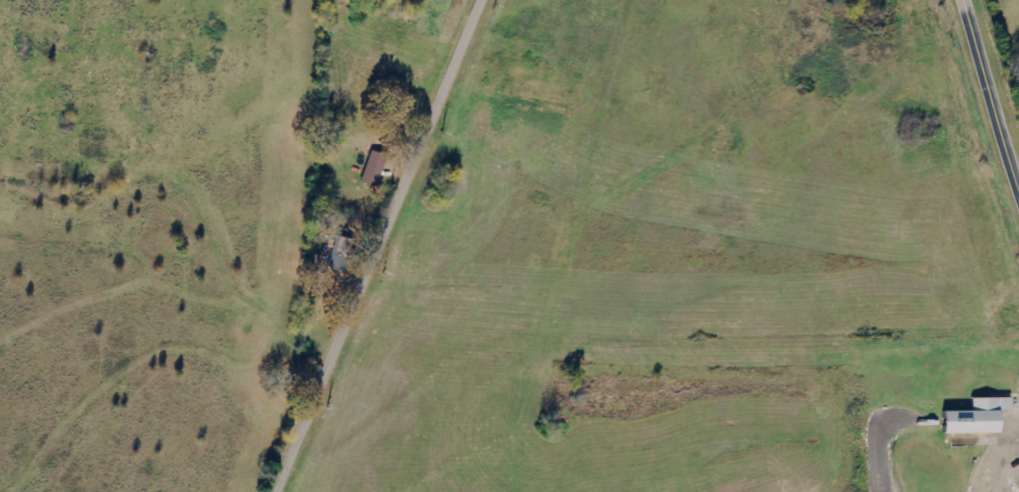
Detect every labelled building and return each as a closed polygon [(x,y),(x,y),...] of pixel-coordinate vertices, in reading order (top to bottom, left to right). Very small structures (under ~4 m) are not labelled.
[(367,149),(356,181),(372,187),(383,155),(367,149)] [(332,233),(322,266),(340,271),(350,238),(332,233)] [(1008,398),(969,399),(970,411),(939,411),(939,434),(994,433),(994,411),(1009,411),(1008,398)]
